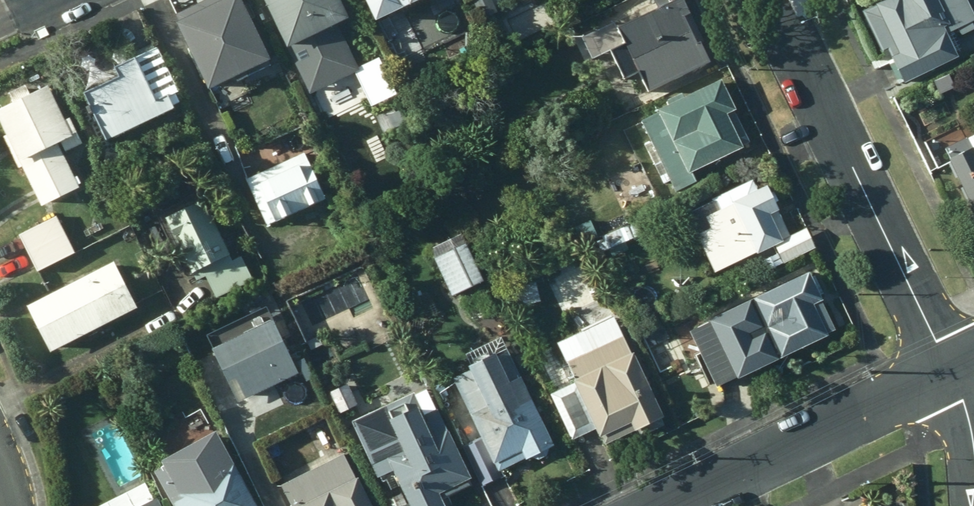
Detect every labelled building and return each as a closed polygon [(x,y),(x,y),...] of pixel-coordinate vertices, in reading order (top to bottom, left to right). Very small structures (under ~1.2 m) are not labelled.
[(234,0),(199,0),(166,14),(199,87),(261,58),(234,0)] [(332,0),(255,0),(276,47),(282,45),(305,95),(357,72),(334,20),(340,18),(332,0)] [(367,20),(410,0),(357,0),(367,20)] [(486,20),(502,11),(496,0),(474,0),(478,7),(475,9),(482,22),(486,20)] [(639,93),(706,62),(673,0),(646,0),(650,8),(607,28),(614,44),(599,51),(612,78),(627,72),(639,93)] [(897,83),(952,56),(942,34),(972,19),(963,0),(875,0),(855,9),(875,53),(881,51),(897,83)] [(97,140),(167,108),(162,96),(173,91),(152,47),(107,66),(111,75),(75,92),(97,140)] [(747,142),(714,79),(648,110),(649,112),(632,121),(667,194),(690,184),(684,172),(747,142)] [(0,107),(0,126),(18,161),(22,159),(44,204),(82,185),(64,148),(84,138),(71,113),(64,117),(46,81),(27,91),(22,82),(6,91),(11,100),(0,107)] [(973,224),(973,133),(938,150),(973,224)] [(321,199),(301,153),(241,179),(261,225),(321,199)] [(750,180),(681,213),(710,273),(786,235),(761,186),(754,190),(750,180)] [(223,255),(196,200),(156,215),(183,272),(188,282),(201,275),(212,298),(247,281),(235,257),(226,261),(223,255)] [(52,216),(12,234),(31,272),(70,254),(52,216)] [(631,222),(584,245),(590,258),(607,250),(611,258),(626,250),(623,243),(638,236),(631,222)] [(813,251),(803,230),(770,246),(780,267),(813,251)] [(462,242),(428,257),(448,298),(481,281),(462,242)] [(108,262),(22,306),(44,352),(131,308),(108,262)] [(816,300),(802,272),(683,329),(711,388),(835,330),(819,298),(816,300)] [(304,374),(271,310),(210,338),(256,426),(289,410),(277,387),(304,374)] [(598,445),(657,418),(627,353),(624,354),(607,317),(549,344),(567,385),(545,396),(567,442),(589,431),(592,437),(594,437),(598,445)] [(548,445),(501,351),(489,357),(488,354),(461,367),(462,371),(449,377),(478,438),(460,447),(479,486),(501,476),(499,470),(526,458),(534,460),(542,456),(543,448),(548,445)] [(342,381),(324,390),(335,413),(353,405),(342,381)] [(436,501),(470,485),(432,408),(419,415),(409,393),(345,424),(372,477),(386,470),(403,505),(402,505),(438,505),(436,501)] [(209,401),(195,407),(207,432),(221,424),(209,401)] [(211,434),(196,442),(191,434),(159,452),(163,460),(149,469),(169,505),(251,505),(211,434)] [(348,450),(285,482),(296,504),(293,505),(376,505),(348,450)]
